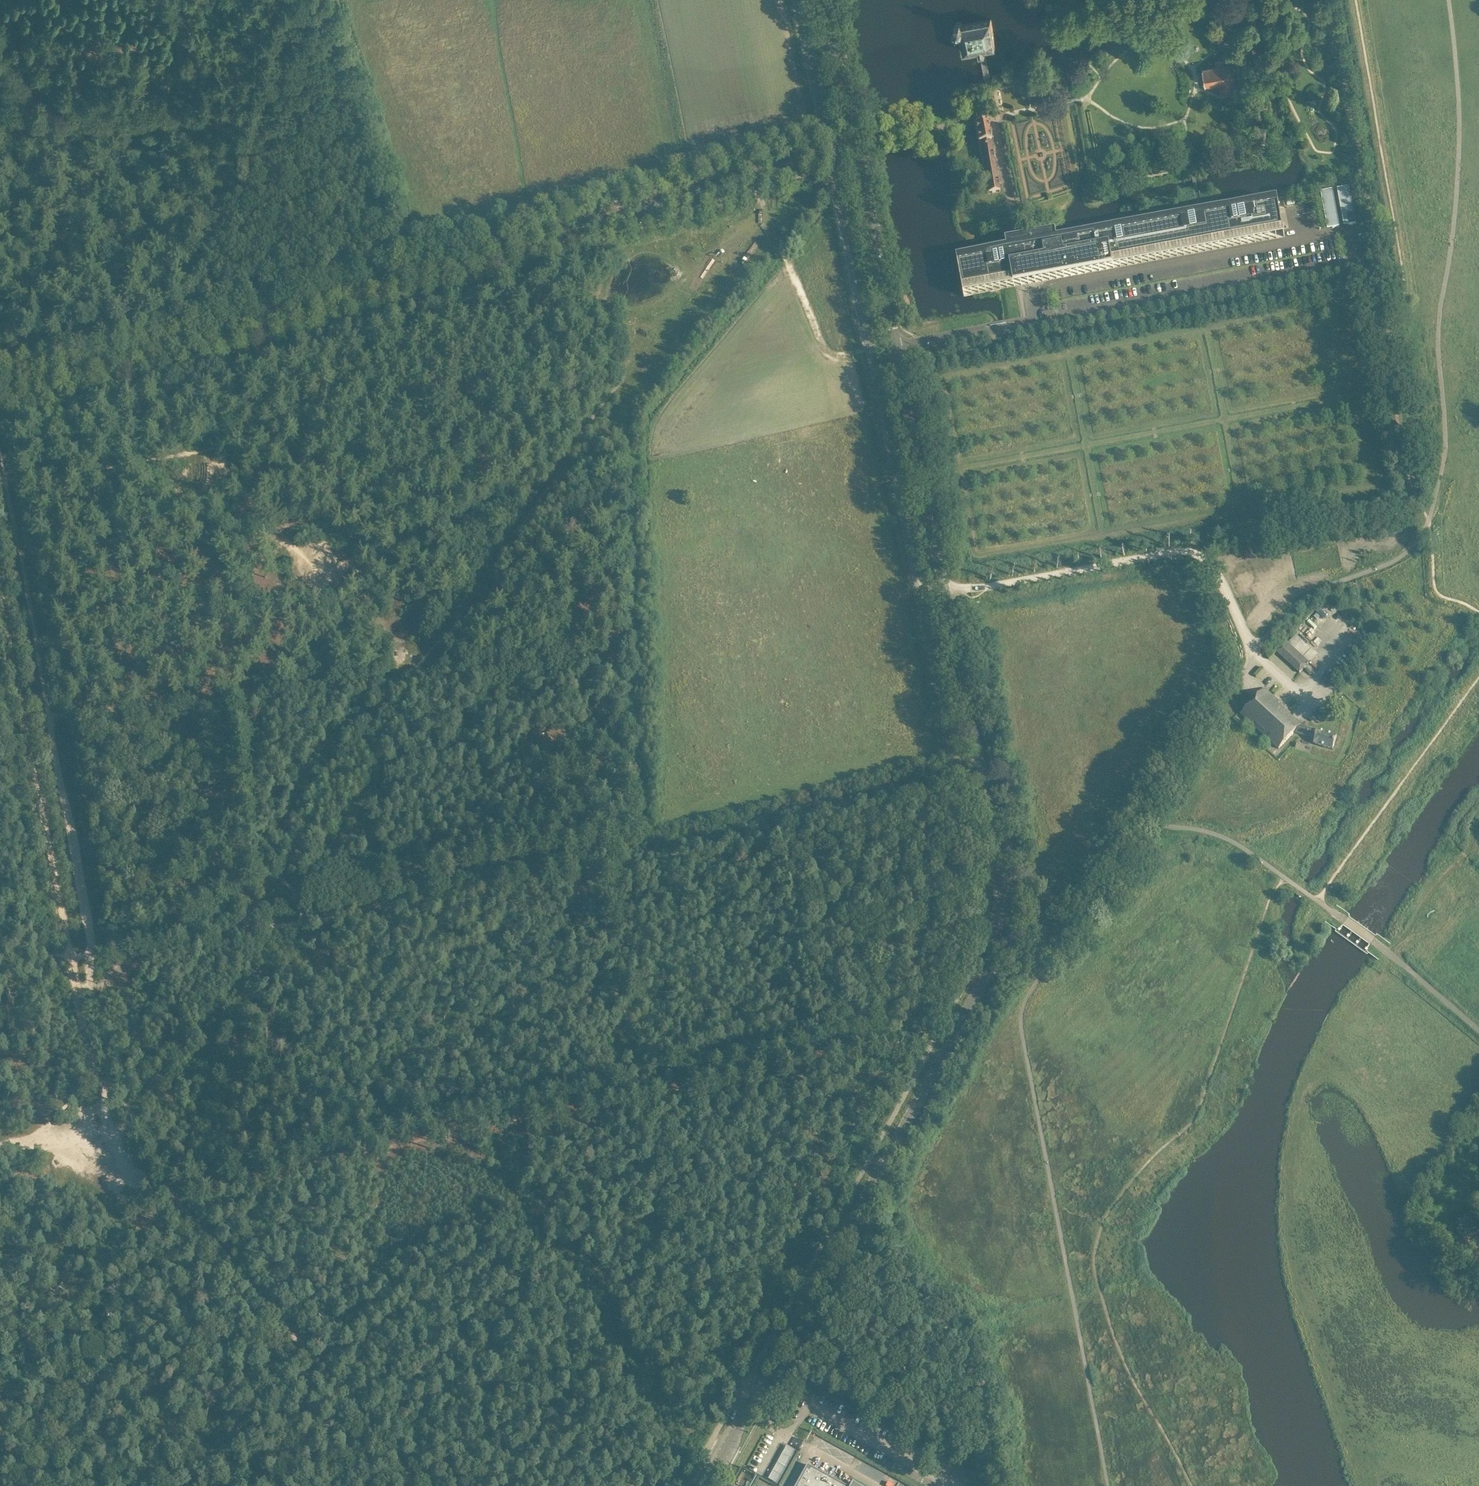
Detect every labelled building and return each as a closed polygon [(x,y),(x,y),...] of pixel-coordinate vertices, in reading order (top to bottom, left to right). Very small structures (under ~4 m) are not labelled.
[(993,18),(963,23),(960,21),(957,22),(955,25),(956,28),(959,30),(963,52),(978,49),(980,49),(981,54),(983,54),(987,53),(986,48),(998,45),(993,18)] [(1205,68),(1208,87),(1222,85),(1223,93),(1231,93),(1231,89),(1237,89),(1235,80),(1239,76),(1238,70),(1233,67),(1226,68),(1226,66),(1205,68)] [(976,124),(975,124),(975,125),(976,127),(988,194),(1000,191),(988,122),(976,124)] [(1349,186),(1342,188),(1349,225),(1356,223),(1349,186)] [(1340,226),(1333,189),(1326,191),(1333,228),(1340,226)] [(965,295),(963,288),(998,282),(1014,279),(1012,271),(1020,269),(1025,268),(1027,277),(1042,274),(1040,265),(1061,262),(1062,270),(1283,230),(1284,237),(1285,237),(1278,199),(1202,213),(1019,247),(1010,249),(957,258),(964,295),(965,295)] [(1342,629),(1349,623),(1346,620),(1339,626),(1342,629)] [(1276,651),(1299,673),(1309,662),(1286,641),(1276,651)] [(1265,688),(1241,714),(1279,749),(1294,732),(1315,739),(1314,744),(1333,750),(1337,736),(1318,730),(1318,731),(1300,725),(1301,725),(1278,704),(1280,702),(1265,688)] [(791,1441),(786,1446),(792,1450),(796,1445),(791,1441)] [(807,1465),(795,1485),(846,1485),(807,1465)] [(773,1467),(771,1472),(779,1476),(782,1471),(773,1467)]
